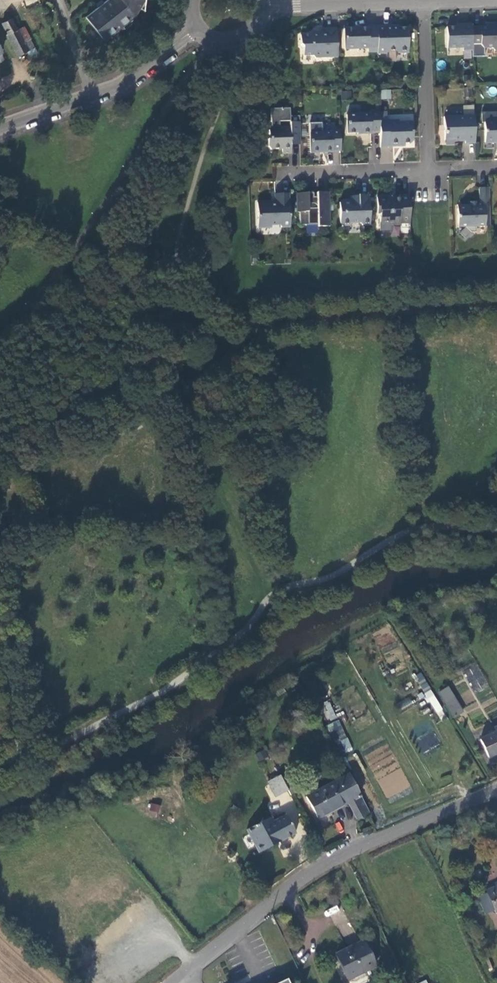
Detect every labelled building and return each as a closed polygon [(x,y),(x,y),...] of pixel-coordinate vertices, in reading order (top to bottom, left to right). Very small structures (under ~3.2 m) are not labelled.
[(104,2),(102,0),(101,0),(95,5),(97,8),(85,17),(104,40),(116,30),(115,29),(121,25),(122,26),(134,17),(143,1),(143,0),(107,0),(104,2)] [(26,52),(34,48),(30,42),(29,42),(24,45),(17,32),(11,19),(2,24),(7,35),(5,35),(16,57),(26,52)] [(472,47),(480,46),(484,49),(491,49),(495,51),(496,51),(496,24),(492,24),(492,26),(486,26),(486,28),(471,28),(472,47)] [(471,28),(471,25),(460,25),(460,27),(446,28),(447,49),(462,48),(462,50),(472,50),(472,47),(471,28)] [(377,51),(376,26),(367,27),(367,28),(344,29),(344,49),(367,48),(367,52),(377,51)] [(392,26),(376,26),(377,51),(377,54),(384,54),(387,50),(395,50),(397,53),(407,53),(407,28),(392,28),(392,26)] [(338,58),(337,28),(323,29),(323,34),(319,35),(315,31),(311,35),(300,35),(300,44),(303,48),(303,56),(313,56),(316,58),(338,58)] [(23,29),(17,32),(24,45),(29,42),(23,29)] [(26,52),(29,57),(36,53),(34,48),(26,52)] [(381,89),(381,99),(391,99),(391,90),(381,89)] [(270,130),(269,132),(269,140),(267,140),(268,147),(271,149),(283,149),(283,154),(292,153),(291,145),(291,141),(300,141),(299,116),(290,116),(290,108),(270,109),(271,130),(270,130)] [(379,120),(379,110),(370,111),(369,114),(347,115),(347,132),(360,132),(360,134),(370,133),(371,132),(379,131),(379,120)] [(474,143),(473,116),(443,117),(444,140),(464,139),(465,144),(474,143)] [(379,131),(380,147),(399,146),(399,144),(411,143),(412,141),(412,122),(399,122),(398,121),(388,121),(388,120),(379,120),(379,131)] [(483,123),(484,143),(496,143),(496,148),(496,123),(483,123)] [(332,151),(340,150),(340,129),(330,130),(330,132),(309,133),(310,153),(319,152),(320,151),(323,151),(324,153),(331,152),(332,151)] [(489,223),(488,187),(477,188),(478,201),(468,202),(468,205),(462,205),(462,209),(456,209),(457,227),(464,227),(470,233),(475,233),(475,227),(483,227),(483,223),(489,223)] [(330,225),(329,192),(316,192),(316,196),(312,196),(312,192),(296,192),(296,211),(298,211),(299,224),(306,224),(307,223),(317,223),(317,226),(330,225)] [(290,227),(289,193),(275,194),(275,203),(270,203),(269,201),(257,202),(258,227),(271,227),(271,224),(278,224),(281,227),(290,227)] [(370,224),(369,194),(358,195),(358,196),(358,198),(350,199),(342,199),(340,201),(340,222),(343,225),(349,225),(352,222),(360,222),(362,225),(370,224)] [(409,222),(409,202),(408,195),(398,195),(398,199),(391,199),(389,200),(386,197),(376,197),(377,214),(379,214),(380,222),(390,221),(390,225),(400,225),(400,223),(409,222)] [(474,693),(488,686),(478,664),(463,671),(474,693)] [(415,675),(437,718),(444,715),(422,671),(415,675)] [(446,686),(438,691),(454,715),(461,710),(446,686)] [(404,710),(412,701),(407,696),(398,705),(404,710)] [(321,703),(328,721),(336,718),(330,700),(321,703)] [(327,724),(338,755),(351,750),(340,719),(327,724)] [(487,755),(496,751),(496,725),(494,726),(495,731),(479,738),(487,755)] [(378,780),(388,798),(410,785),(401,767),(378,780)] [(348,801),(359,795),(347,771),(303,794),(316,817),(348,801)] [(296,786),(289,773),(282,777),(287,787),(289,790),(296,786)] [(287,787),(282,777),(280,774),(268,780),(276,793),(287,787)] [(290,792),(277,796),(280,805),(292,801),(290,792)] [(361,814),(367,811),(359,795),(348,801),(355,816),(361,814)] [(147,813),(156,817),(160,806),(152,802),(147,813)] [(270,811),(262,816),(266,822),(274,818),(270,811)] [(256,819),(270,841),(293,829),(284,813),(274,818),(266,822),(262,816),(256,819)] [(257,848),(270,841),(256,819),(245,824),(257,848)] [(494,909),(496,908),(496,884),(495,885),(494,884),(485,887),(494,909)] [(378,963),(365,939),(336,953),(348,977),(367,967),(367,969),(378,963)]
